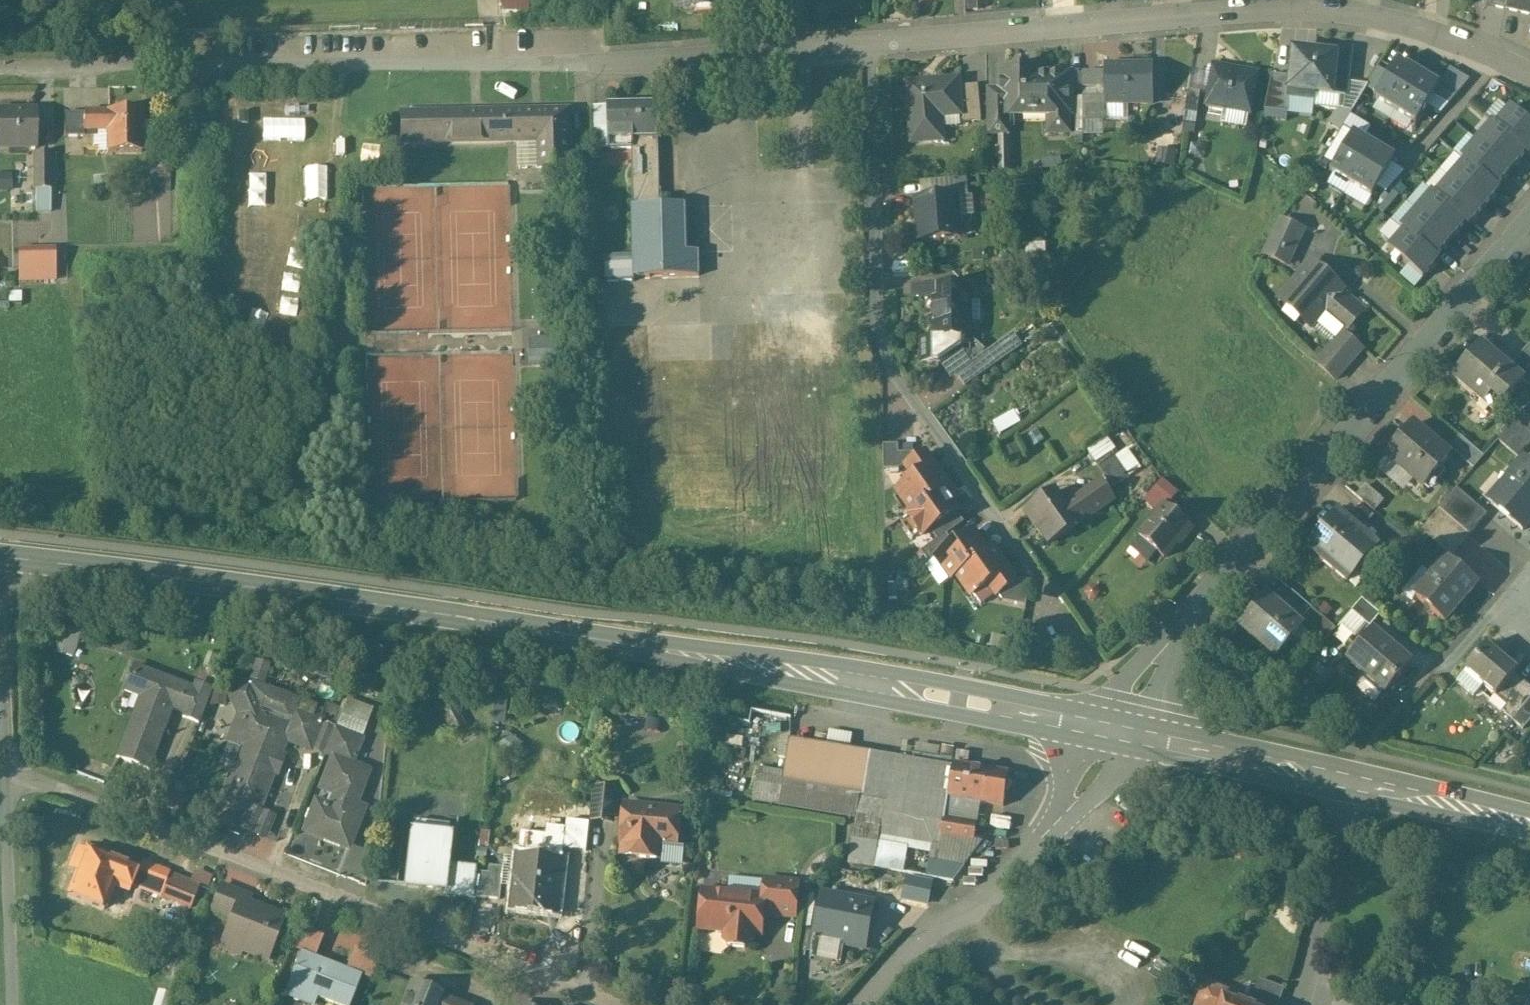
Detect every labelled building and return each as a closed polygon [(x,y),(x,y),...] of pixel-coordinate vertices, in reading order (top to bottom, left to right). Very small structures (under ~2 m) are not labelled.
[(537,0),(512,0),(512,11),(538,10),(537,0)] [(688,10),(720,9),(720,0),(688,0),(688,10)] [(1490,6),(1505,9),(1507,0),(1492,0),(1490,6)] [(1505,9),(1529,15),(1529,0),(1507,0),(1505,9)] [(1320,55),(1294,52),(1291,78),(1289,97),(1290,97),(1315,100),(1315,93),(1345,97),(1351,51),(1321,47),(1320,55)] [(1418,72),(1398,61),(1375,100),(1395,112),(1418,72)] [(1018,66),(1014,69),(1014,74),(999,74),(999,96),(999,109),(1007,109),(1048,109),(1049,133),(1069,133),(1068,114),(1070,114),(1070,74),(1038,74),(1039,70),(1029,70),(1029,69),(1025,65),(1018,66)] [(1258,73),(1213,65),(1205,106),(1251,115),(1258,73)] [(1151,66),(1106,66),(1106,72),(1106,94),(1106,104),(1152,104),(1151,66)] [(1106,72),(1082,73),(1082,105),(1098,105),(1098,95),(1106,94),(1106,72)] [(1438,84),(1418,72),(1395,112),(1414,124),(1438,84)] [(1291,78),(1272,75),(1265,111),(1288,114),(1290,97),(1289,97),(1291,78)] [(957,82),(906,86),(911,145),(933,143),(931,118),(958,116),(959,116),(957,89),(957,82)] [(976,88),(957,89),(959,116),(958,116),(960,123),(979,122),(976,88)] [(1200,92),(1189,90),(1185,112),(1197,114),(1200,92)] [(999,109),(999,96),(986,96),(987,134),(1007,133),(1007,109),(999,109)] [(659,206),(656,105),(607,106),(608,149),(631,149),(633,207),(659,206)] [(1098,105),(1082,105),(1083,122),(1099,121),(1098,105)] [(1529,155),(1529,126),(1508,108),(1493,125),(1527,154),(1529,156),(1529,155)] [(142,153),(142,111),(107,112),(107,117),(108,154),(142,153)] [(568,112),(540,113),(540,141),(541,168),(569,167),(568,112)] [(0,114),(0,151),(35,151),(35,113),(0,114)] [(540,141),(540,113),(400,116),(400,144),(540,141)] [(1511,172),(1527,154),(1493,125),(1491,124),(1476,141),(1511,172)] [(1374,146),(1354,134),(1331,174),(1350,185),(1374,146)] [(1496,189),(1511,172),(1476,141),(1461,159),(1463,161),(1496,189)] [(1394,158),(1374,146),(1350,185),(1370,197),(1394,158)] [(40,209),(58,209),(59,150),(41,150),(40,209)] [(1483,209),(1498,191),(1496,189),(1463,161),(1447,178),(1483,209)] [(1468,227),(1483,209),(1447,178),(1432,196),(1465,224),(1468,227)] [(966,180),(954,181),(955,198),(967,196),(966,180)] [(1450,242),(1465,224),(1432,196),(1430,194),(1415,212),(1450,242)] [(157,195),(157,233),(174,233),(174,195),(157,195)] [(955,198),(916,201),(920,240),(959,237),(955,198)] [(686,252),(685,206),(659,206),(633,207),(632,207),(634,278),(677,277),(676,253),(686,253),(686,252)] [(1334,219),(1320,207),(1312,217),(1326,229),(1334,219)] [(1435,260),(1450,242),(1415,212),(1399,229),(1402,231),(1435,260)] [(1303,231),(1280,220),(1264,254),(1287,265),(1303,231)] [(1423,280),(1438,262),(1435,260),(1402,231),(1387,249),(1423,280)] [(66,245),(26,245),(26,279),(66,279),(66,245)] [(699,276),(698,252),(686,252),(686,253),(676,253),(677,277),(699,276)] [(1343,290),(1311,262),(1278,300),(1310,328),(1327,308),(1349,327),(1364,310),(1342,291),(1343,290)] [(933,286),(913,286),(913,298),(933,298),(933,287),(933,286)] [(970,287),(933,287),(933,298),(933,339),(971,338),(970,287)] [(1342,333),(1316,363),(1336,380),(1362,350),(1342,333)] [(280,356),(299,356),(299,340),(280,339),(280,356)] [(1508,366),(1481,343),(1451,379),(1494,415),(1524,381),(1524,380),(1508,366)] [(1527,344),(1508,366),(1524,380),(1524,381),(1529,386),(1529,346),(1527,344)] [(982,356),(956,374),(964,386),(991,368),(982,356)] [(1524,410),(1516,420),(1529,432),(1529,416),(1524,410)] [(1498,440),(1517,456),(1529,441),(1529,432),(1516,420),(1498,440)] [(1451,457),(1414,424),(1387,456),(1410,476),(1424,488),(1451,457)] [(1106,436),(1086,450),(1096,463),(1111,452),(1116,450),(1109,440),(1108,440),(1106,436)] [(1484,456),(1459,436),(1449,448),(1473,468),(1484,456)] [(898,445),(883,445),(883,469),(898,469),(905,465),(906,466),(917,459),(913,453),(898,453),(898,445)] [(1096,463),(1095,463),(1112,487),(1128,475),(1115,456),(1118,454),(1116,450),(1111,452),(1096,463)] [(948,487),(924,453),(917,459),(906,466),(907,467),(915,478),(897,490),(912,511),(943,489),(943,490),(948,487)] [(1410,476),(1388,457),(1380,466),(1401,486),(1410,476)] [(1525,462),(1491,502),(1524,530),(1529,522),(1529,466),(1525,462)] [(1073,498),(1064,504),(1055,491),(1024,512),(1048,545),(1113,500),(1100,481),(1074,499),(1073,498)] [(1487,514),(1456,488),(1439,509),(1469,535),(1487,514)] [(943,489),(912,511),(907,514),(922,535),(930,530),(956,511),(957,510),(943,490),(943,489)] [(1192,530),(1165,506),(1138,536),(1155,551),(1164,558),(1177,543),(1179,545),(1192,530)] [(1469,535),(1439,509),(1421,530),(1450,556),(1469,535)] [(956,511),(930,530),(937,540),(938,540),(946,534),(963,522),(956,511)] [(1378,548),(1337,513),(1307,548),(1348,583),(1378,548)] [(1410,543),(1388,525),(1374,541),(1395,560),(1410,543)] [(953,545),(937,556),(938,557),(952,578),(956,575),(956,574),(987,552),(987,551),(972,531),(953,545)] [(937,540),(920,552),(929,564),(938,557),(937,556),(953,545),(946,534),(938,540),(937,540)] [(1155,551),(1139,537),(1132,546),(1147,560),(1155,551)] [(991,548),(987,551),(987,552),(956,574),(956,575),(971,595),(989,582),(997,594),(1015,582),(1015,581),(991,548)] [(1433,576),(1415,596),(1444,622),(1476,585),(1447,559),(1433,576)] [(1420,572),(1403,591),(1412,599),(1415,596),(1433,576),(1428,572),(1420,572)] [(1015,582),(997,594),(1003,601),(1026,605),(1028,581),(1016,580),(1015,581),(1015,582)] [(1302,628),(1265,597),(1240,626),(1277,658),(1302,628)] [(1362,599),(1352,611),(1370,626),(1380,614),(1362,599)] [(1336,629),(1312,608),(1302,620),(1326,640),(1336,629)] [(80,653),(84,628),(65,624),(60,650),(80,653)] [(1372,631),(1348,660),(1385,692),(1410,663),(1372,631)] [(1517,671),(1487,645),(1465,670),(1496,697),(1515,674),(1517,671)] [(188,688),(133,667),(124,692),(151,702),(145,717),(134,713),(116,758),(147,770),(171,710),(178,712),(188,688)] [(1496,697),(1507,706),(1502,712),(1513,721),(1529,700),(1529,687),(1515,674),(1496,697)] [(299,700),(250,683),(249,682),(229,691),(239,715),(229,740),(251,749),(237,784),(233,783),(226,801),(249,809),(256,812),(263,795),(262,794),(271,772),(274,773),(280,757),(277,756),(284,738),(308,748),(319,721),(295,712),(299,700)] [(210,690),(194,685),(182,718),(197,724),(210,690)] [(1513,721),(1523,730),(1529,722),(1529,700),(1513,721)] [(334,727),(319,721),(308,748),(309,748),(309,747),(323,752),(334,727)] [(364,739),(334,727),(323,752),(334,757),(354,764),(364,739)] [(515,752),(525,740),(512,729),(502,742),(515,752)] [(938,765),(789,740),(784,773),(759,769),(754,801),(856,818),(852,839),(878,843),(879,833),(935,842),(935,845),(954,849),(955,839),(941,837),(944,821),(975,826),(979,803),(947,797),(953,764),(954,764),(954,759),(953,757),(941,755),(939,757),(938,765)] [(340,795),(334,811),(316,804),(305,831),(324,838),(323,841),(339,847),(340,844),(347,847),(361,810),(355,807),(354,803),(366,772),(353,767),(354,764),(334,757),(322,789),(340,795)] [(954,764),(953,764),(947,797),(979,803),(1003,806),(1009,773),(954,764)] [(616,791),(594,789),(593,799),(615,801),(616,791)] [(615,801),(593,799),(591,819),(613,821),(615,801)] [(679,811),(649,808),(649,809),(624,807),(623,824),(623,825),(621,844),(622,845),(621,855),(636,856),(636,858),(660,860),(662,844),(677,846),(679,825),(678,825),(679,811)] [(256,812),(249,809),(241,828),(255,833),(262,815),(256,812)] [(975,826),(944,821),(941,837),(955,839),(972,842),(975,826)] [(447,838),(411,834),(406,886),(442,890),(447,838)] [(878,843),(852,839),(848,865),(874,869),(878,843)] [(135,873),(80,850),(70,873),(78,877),(70,897),(103,911),(113,888),(127,894),(135,873)] [(563,863),(518,858),(512,910),(557,915),(563,863)] [(504,868),(489,867),(488,874),(485,899),(500,900),(504,868)] [(475,872),(450,870),(448,895),(473,898),(475,872)] [(488,874),(475,872),(473,897),(485,899),(488,874)] [(913,901),(940,900),(939,875),(912,875),(913,901)] [(199,890),(171,879),(163,898),(191,909),(199,890)] [(798,883),(765,880),(763,898),(764,898),(763,916),(794,919),(798,883)] [(250,899),(221,887),(210,913),(231,921),(238,903),(246,906),(250,899)] [(763,898),(703,892),(699,930),(726,933),(725,940),(726,941),(726,942),(730,947),(745,949),(750,944),(750,943),(751,943),(752,935),(761,936),(763,916),(764,898),(763,898)] [(873,904),(822,894),(813,940),(815,940),(816,930),(844,936),(843,946),(844,946),(864,950),(873,904)] [(246,906),(238,903),(231,921),(222,944),(266,961),(282,920),(246,906)] [(844,936),(816,930),(815,940),(813,940),(809,961),(840,966),(844,946),(843,946),(844,936)] [(322,941),(301,933),(293,952),(302,955),(315,960),(322,941)] [(377,961),(353,953),(346,972),(362,978),(369,981),(377,961)] [(302,955),(284,999),(301,1004),(315,1004),(317,1000),(330,1004),(351,1004),(362,978),(346,972),(315,960),(302,955)] [(1260,980),(1250,1004),(1252,1004),(1278,1004),(1284,989),(1260,980)] [(404,1004),(457,1004),(441,999),(441,997),(412,985),(404,1004)] [(1225,995),(1225,993),(1205,985),(1197,1004),(1252,1004),(1250,1004),(1225,995)]
